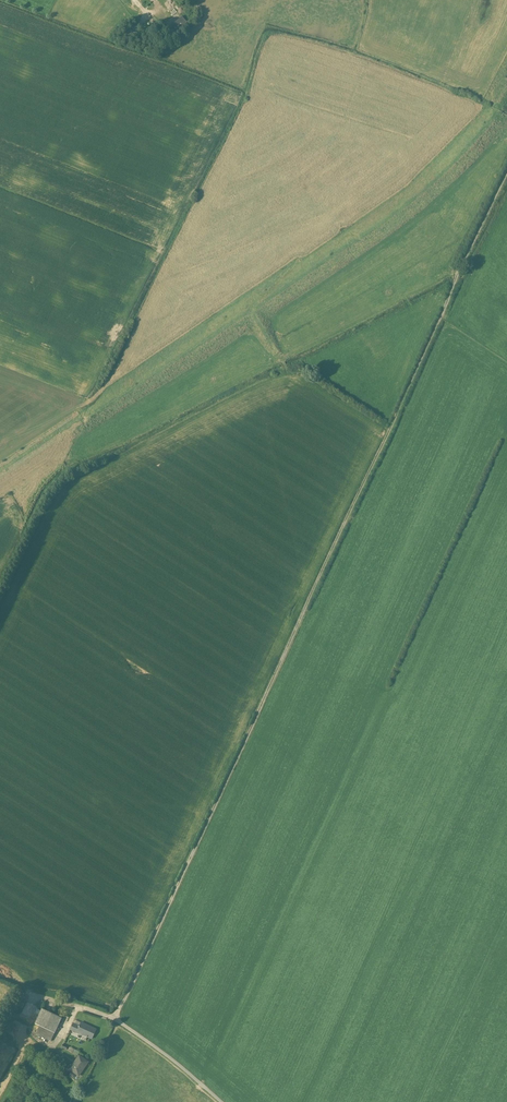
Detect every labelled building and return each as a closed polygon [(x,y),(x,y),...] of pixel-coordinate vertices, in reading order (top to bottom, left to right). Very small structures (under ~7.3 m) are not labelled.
[(165,31),(171,37),(187,23),(182,16),(165,31)] [(62,1018),(42,1009),(35,1024),(55,1033),(62,1018)] [(96,1030),(81,1023),(79,1027),(73,1024),(70,1030),(77,1033),(77,1032),(92,1039),(96,1030)] [(80,1057),(75,1065),(74,1064),(70,1070),(78,1075),(84,1066),(85,1067),(88,1063),(80,1057)]
